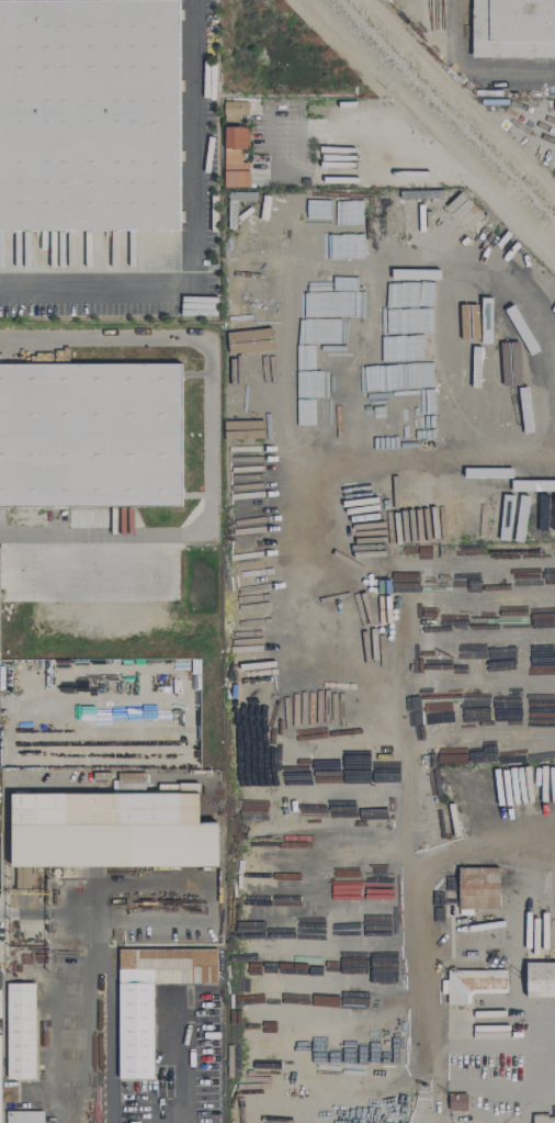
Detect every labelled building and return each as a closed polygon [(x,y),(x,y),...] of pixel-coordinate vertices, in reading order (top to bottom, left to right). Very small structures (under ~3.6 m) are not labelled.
[(178,0),(0,0),(0,231),(175,231),(178,0)] [(474,56),(473,0),(554,0),(554,55),(474,56)] [(239,121),(239,115),(248,115),(248,102),(224,101),(223,121),(239,121)] [(223,186),(249,187),(249,162),(241,162),(241,148),(249,148),(249,127),(224,127),(223,186)] [(483,216),(461,191),(444,206),(467,231),(483,216)] [(226,330),(229,354),(274,348),(271,325),(226,330)] [(181,503),(0,503),(0,363),(180,362),(181,503)] [(275,363),(257,362),(257,388),(274,388),(275,363)] [(517,387),(518,434),(528,433),(526,387),(517,387)] [(224,439),(264,438),(263,420),(223,421),(224,439)] [(499,493),(545,494),(546,473),(500,472),(499,493)] [(526,540),(527,500),(494,499),(492,539),(526,540)] [(11,866),(218,866),(218,822),(199,822),(199,783),(157,783),(157,793),(11,793),(11,866)] [(458,909),(499,909),(499,867),(458,866),(458,909)] [(30,867),(17,867),(17,890),(31,889),(30,867)] [(118,1078),(153,1078),(153,983),(216,983),(216,950),(118,950),(118,1078)] [(525,962),(525,997),(554,997),(554,962),(525,962)] [(506,992),(506,969),(446,970),(447,1004),(471,1003),(471,993),(506,992)] [(6,983),(7,1078),(35,1078),(34,983),(6,983)] [(254,1078),(281,1079),(281,1064),(254,1063),(254,1078)] [(467,1094),(449,1093),(448,1110),(467,1111),(467,1094)] [(6,1111),(6,1122),(43,1122),(43,1110),(6,1111)]
